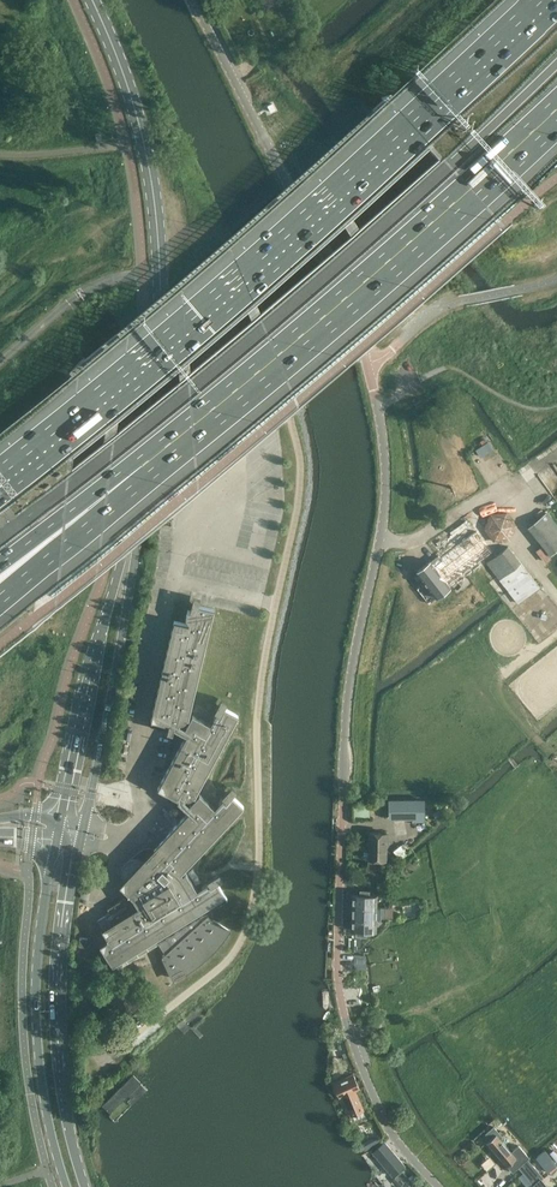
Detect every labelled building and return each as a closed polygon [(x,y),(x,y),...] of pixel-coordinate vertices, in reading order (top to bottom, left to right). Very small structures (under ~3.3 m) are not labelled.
[(492,443),(485,448),(488,453),(481,457),(488,467),(494,462),(502,474),(509,470),(492,443)] [(517,526),(507,512),(490,514),(483,529),(493,543),(510,541),(517,526)] [(550,556),(556,550),(556,524),(547,512),(528,527),(550,556)] [(465,517),(428,545),(436,556),(473,528),(465,517)] [(417,572),(430,589),(437,598),(451,587),(449,584),(492,552),(476,531),(433,563),(431,561),(417,572)] [(487,563),(507,589),(519,604),(540,588),(508,546),(487,563)] [(199,788),(239,716),(224,708),(228,702),(222,698),(215,711),(217,712),(211,724),(193,714),(186,727),(180,723),(181,721),(183,721),(184,721),(185,721),(186,720),(187,718),(187,717),(188,716),(187,715),(187,714),(187,713),(186,712),(185,712),(184,711),(183,711),(184,707),(191,709),(215,610),(199,606),(201,599),(194,597),(191,611),(188,610),(186,618),(189,623),(189,624),(174,621),(151,720),(166,724),(169,725),(167,732),(173,733),(174,728),(187,735),(158,788),(170,795),(172,796),(179,799),(178,801),(189,812),(143,860),(142,860),(140,859),(139,858),(137,858),(135,858),(134,858),(133,858),(131,858),(130,859),(128,860),(127,861),(126,861),(125,862),(124,863),(123,864),(123,866),(122,867),(122,869),(121,871),(121,873),(122,874),(122,876),(123,878),(124,880),(120,885),(132,896),(127,899),(125,897),(107,908),(110,912),(97,920),(109,939),(100,945),(103,949),(105,948),(106,950),(104,951),(113,965),(156,939),(158,942),(165,954),(163,956),(173,978),(174,978),(174,977),(178,974),(179,976),(189,971),(200,963),(211,953),(221,942),(219,941),(227,930),(228,931),(229,930),(212,919),(213,917),(213,916),(212,914),(212,913),(211,912),(210,910),(227,899),(217,882),(223,878),(220,872),(207,880),(209,882),(197,889),(185,869),(244,807),(232,796),(237,790),(232,785),(222,796),(224,798),(215,808),(200,794),(189,805),(185,800),(186,798),(186,799),(188,799),(189,799),(190,799),(191,799),(192,798),(193,797),(194,796),(195,796),(199,788)] [(425,797),(389,797),(388,816),(425,817),(425,797)] [(363,801),(352,801),(351,820),(363,820),(363,806),(363,801)] [(374,803),(363,803),(363,814),(374,813),(374,803)] [(369,859),(387,859),(387,845),(389,845),(389,832),(369,832),(369,859)] [(352,894),(352,906),(376,906),(376,895),(369,895),(369,890),(361,890),(361,895),(352,894)] [(352,906),(352,918),(376,918),(376,906),(352,906)] [(352,918),(351,930),(358,930),(358,935),(366,935),(366,930),(375,930),(376,918),(352,918)] [(87,947),(88,938),(80,937),(79,946),(87,947)] [(342,1097),(350,1116),(365,1110),(357,1091),(360,1089),(353,1073),(333,1082),(340,1098),(342,1097)] [(149,1092),(134,1075),(100,1106),(115,1122),(149,1092)] [(513,1172),(521,1164),(527,1160),(517,1148),(512,1153),(499,1138),(501,1136),(498,1132),(497,1132),(493,1128),(487,1133),(491,1138),(487,1142),(513,1172)] [(404,1166),(384,1142),(373,1152),(393,1175),(404,1166)] [(537,1157),(552,1172),(556,1167),(556,1163),(545,1150),(537,1157)] [(541,1179),(543,1177),(528,1160),(519,1168),(534,1185),(531,1186),(548,1186),(541,1179)] [(395,1178),(403,1186),(422,1186),(415,1179),(411,1182),(402,1171),(395,1178)]
